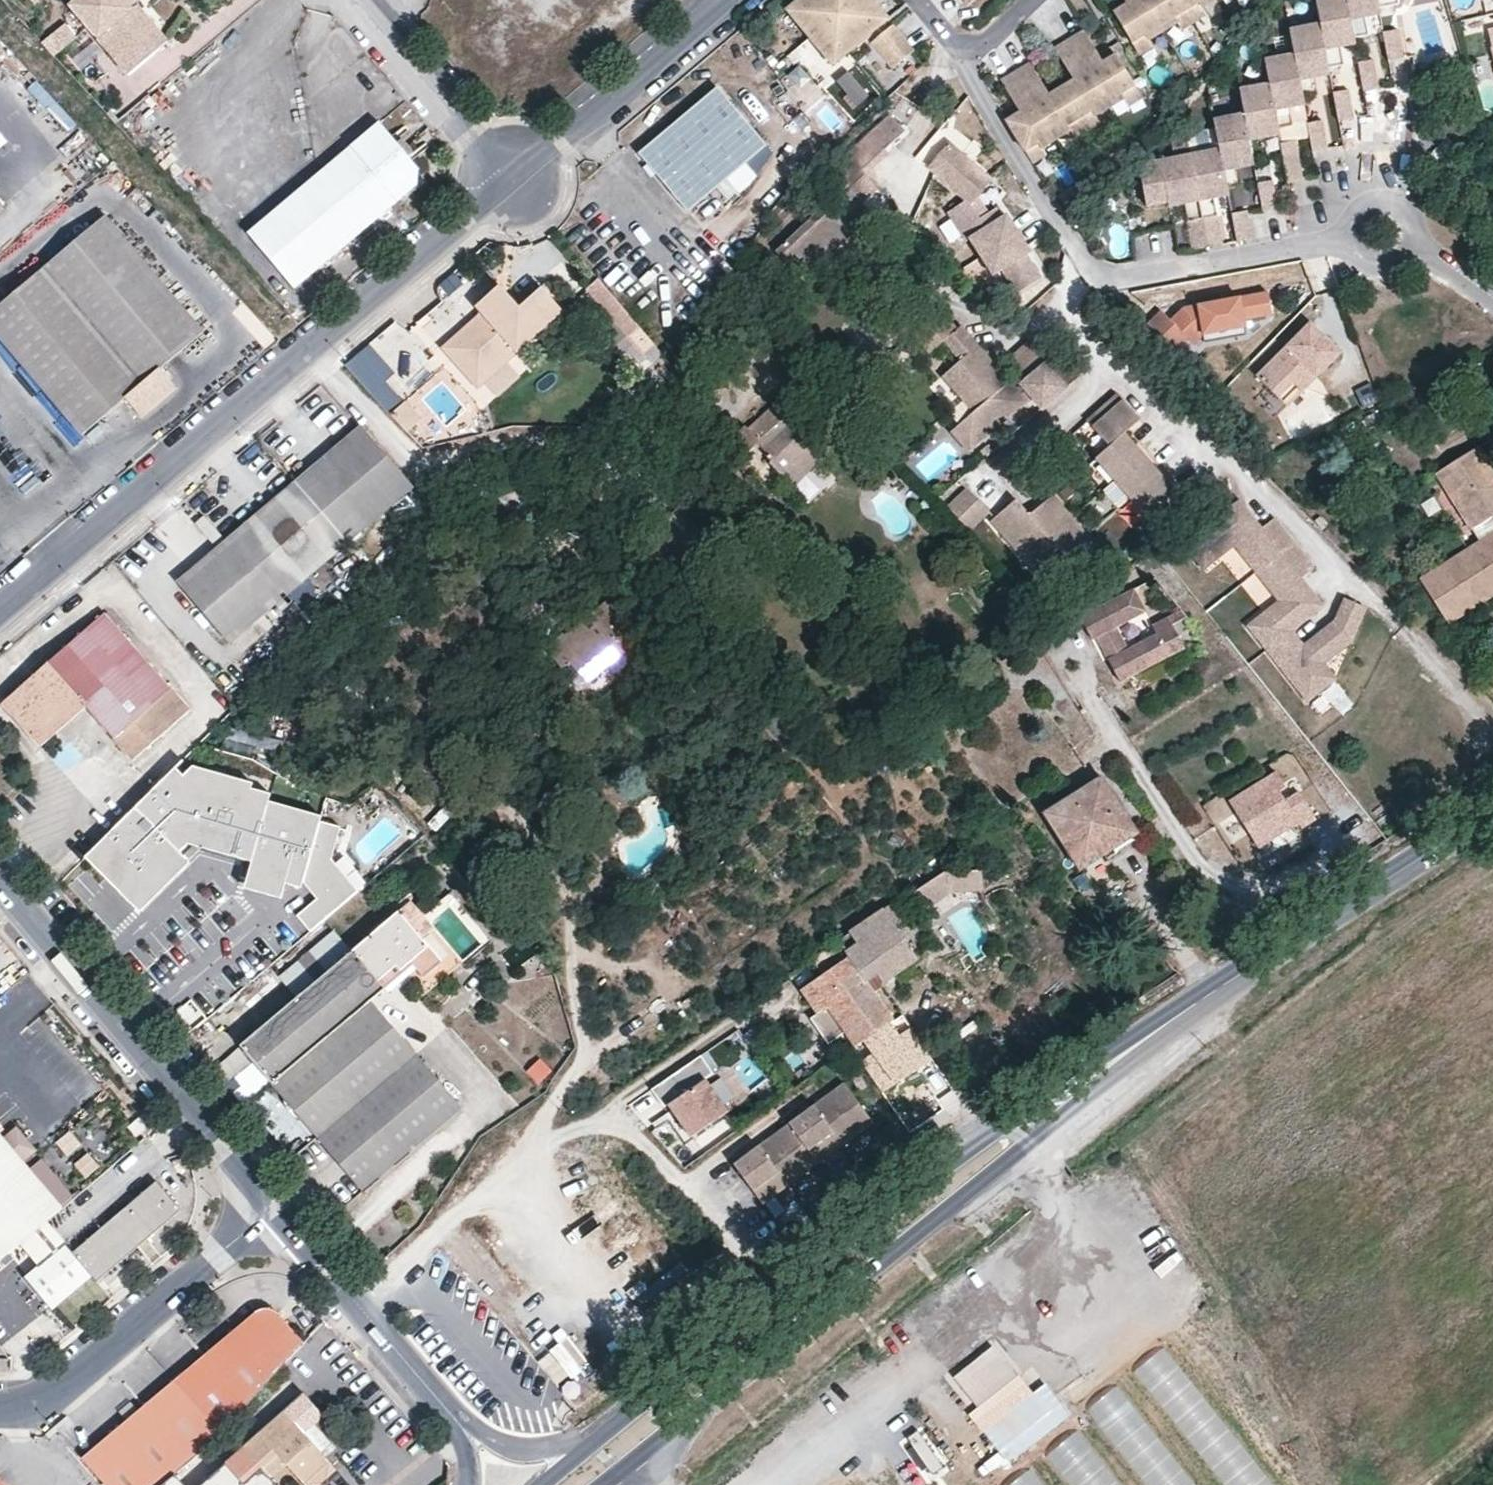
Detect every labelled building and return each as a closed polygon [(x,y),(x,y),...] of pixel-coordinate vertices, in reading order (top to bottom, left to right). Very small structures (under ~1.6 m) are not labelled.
[(69,4),(127,75),(168,42),(134,0),(74,0),(69,4)] [(826,0),(797,0),(785,9),(809,38),(838,15),(826,0)] [(838,15),(855,0),(826,0),(838,15)] [(861,42),(890,19),(875,0),(855,0),(838,15),(861,42)] [(1146,0),(1128,0),(1112,10),(1127,32),(1131,39),(1147,29),(1151,36),(1164,28),(1146,0)] [(1164,28),(1177,19),(1173,13),(1184,6),(1181,0),(1146,0),(1164,28)] [(1193,19),(1207,10),(1203,4),(1201,0),(1193,0),(1184,6),(1193,19)] [(1353,35),(1352,31),(1346,0),(1314,0),(1318,17),(1327,61),(1343,58),(1339,37),(1353,35)] [(1377,5),(1377,3),(1376,0),(1346,0),(1352,31),(1367,28),(1363,8),(1377,5)] [(1193,19),(1184,6),(1173,13),(1177,19),(1181,26),(1193,19)] [(861,42),(838,15),(809,38),(832,66),(861,42)] [(1313,68),(1328,65),(1327,61),(1318,17),(1288,23),(1293,47),(1302,91),(1317,88),(1313,68)] [(65,20),(41,39),(52,54),(77,35),(65,20)] [(890,27),(869,46),(889,69),(911,50),(890,27)] [(1067,39),(1109,104),(1123,95),(1119,88),(1131,79),(1113,51),(1100,59),(1081,29),(1067,39)] [(1151,36),(1147,29),(1131,39),(1139,51),(1155,41),(1151,36)] [(1396,30),(1381,33),(1387,62),(1402,59),(1396,30)] [(1058,84),(1076,113),(1090,104),(1095,113),(1109,104),(1067,39),(1054,47),(1072,75),(1058,84)] [(1288,97),(1303,95),(1302,91),(1293,47),(1263,53),(1268,77),(1277,121),(1292,118),(1292,114),(1288,97)] [(1371,60),(1356,63),(1362,91),(1377,88),(1371,60)] [(1076,113),(1058,84),(1046,92),(1027,63),(1015,71),(1057,136),(1069,128),(1064,121),(1076,113)] [(1057,136),(1015,71),(1001,80),(1019,108),(1005,118),(1024,147),(1038,138),(1042,145),(1057,136)] [(1264,127),(1278,124),(1277,121),(1268,77),(1238,83),(1243,107),(1252,150),(1268,147),(1264,127)] [(1127,100),(1140,92),(1131,79),(1119,88),(1123,95),(1127,100)] [(767,143),(719,87),(639,154),(687,213),(767,143)] [(1331,93),(1337,122),(1353,119),(1347,90),(1331,93)] [(1306,112),(1303,95),(1288,97),(1292,114),(1306,112)] [(1076,113),(1085,126),(1098,117),(1095,113),(1090,104),(1076,113)] [(1238,158),(1253,155),(1252,150),(1243,107),(1212,113),(1215,129),(1219,148),(1226,181),(1242,178),(1238,158)] [(1085,126),(1076,113),(1064,121),(1069,128),(1073,133),(1085,126)] [(847,186),(863,202),(877,187),(866,176),(889,154),(885,150),(905,130),(890,115),(832,171),(847,186)] [(1306,123),(1312,152),(1327,149),(1321,120),(1306,123)] [(417,170),(376,123),(252,231),(298,286),(416,186),(417,170)] [(1184,135),(1188,155),(1219,148),(1215,129),(1184,135)] [(1042,145),(1038,138),(1024,147),(1032,159),(1046,151),(1042,145)] [(1279,144),(1287,182),(1303,179),(1295,141),(1279,144)] [(981,219),(971,206),(993,181),(950,145),(929,170),(967,202),(950,214),(969,242),(973,239),(998,275),(1006,269),(1022,291),(1045,274),(1027,248),(1031,246),(1011,218),(1007,221),(998,207),(981,219)] [(1188,155),(1206,247),(1222,244),(1211,194),(1228,191),(1226,181),(1219,148),(1188,155)] [(1206,247),(1188,155),(1157,161),(1160,175),(1138,180),(1144,208),(1181,200),(1191,250),(1206,247)] [(1256,183),(1262,211),(1278,209),(1272,180),(1256,183)] [(863,202),(847,186),(777,255),(803,281),(850,235),(857,242),(880,219),(863,202)] [(1231,217),(1236,242),(1252,239),(1247,214),(1231,217)] [(187,316),(111,226),(80,253),(0,320),(0,339),(43,390),(80,434),(121,400),(139,423),(177,391),(158,369),(201,332),(187,316)] [(638,328),(597,279),(587,288),(628,336),(638,328)] [(516,306),(496,284),(472,305),(472,317),(440,347),(475,386),(560,310),(538,286),(516,306)] [(1161,311),(1147,323),(1172,352),(1186,341),(1190,345),(1202,335),(1243,327),(1242,320),(1270,315),(1266,293),(1184,307),(1185,315),(1173,325),(1168,319),(1161,311)] [(1185,315),(1184,307),(1181,308),(1168,319),(1173,325),(1185,315)] [(1016,390),(960,328),(956,331),(939,312),(915,333),(932,353),(944,342),(962,361),(944,377),(976,412),(954,431),(972,451),(1026,402),(1016,390)] [(1339,351),(1310,320),(1257,372),(1278,394),(1306,365),(1315,374),(1339,351)] [(1243,327),(1202,335),(1203,342),(1245,335),(1243,327)] [(1021,386),(1045,365),(1025,342),(1001,364),(1021,386)] [(1045,365),(1067,389),(1080,377),(1058,353),(1045,365)] [(488,400),(528,369),(517,354),(477,385),(488,400)] [(1067,389),(1045,365),(1021,386),(1031,398),(1042,410),(1067,389)] [(1306,365),(1278,394),(1287,403),(1315,374),(1306,365)] [(1016,390),(1026,402),(1031,398),(1021,386),(1016,390)] [(1360,409),(1373,403),(1365,386),(1352,392),(1360,409)] [(816,425),(787,392),(748,424),(744,420),(731,431),(731,436),(727,440),(731,449),(736,451),(741,450),(752,441),(765,455),(763,458),(776,472),(805,448),(822,433),(816,425)] [(1170,488),(1119,429),(1132,418),(1113,395),(1085,421),(1105,444),(1092,455),(1111,477),(1125,494),(1141,513),(1170,488)] [(405,402),(392,412),(408,430),(420,419),(405,402)] [(422,485),(364,428),(212,560),(183,583),(233,643),(422,485)] [(1482,534),(1470,541),(1428,569),(1458,616),(1492,593),(1492,450),(1488,442),(1443,470),(1482,534)] [(813,459),(805,448),(776,472),(785,484),(813,459)] [(1114,504),(1125,494),(1111,477),(1099,487),(1114,504)] [(990,513),(967,489),(946,508),(970,532),(990,513)] [(1089,536),(1052,495),(1030,515),(1017,500),(991,522),(1036,571),(1059,550),(1066,557),(1089,536)] [(1303,574),(1315,564),(1275,514),(1263,523),(1241,496),(1186,538),(1209,567),(1235,546),(1279,602),(1253,623),(1320,708),(1347,687),(1333,669),(1351,639),(1364,606),(1345,599),(1337,620),(1307,644),(1294,627),(1325,601),(1303,574)] [(1137,586),(1106,601),(1117,624),(1147,610),(1137,586)] [(648,647),(603,599),(576,625),(577,626),(562,640),(561,639),(543,655),(560,673),(567,666),(570,669),(585,685),(621,651),(631,663),(648,647)] [(1117,624),(1106,601),(1082,613),(1092,635),(1097,634),(1101,631),(1110,649),(1105,651),(1119,680),(1185,649),(1170,618),(1169,617),(1153,625),(1157,633),(1128,647),(1117,624)] [(47,731),(80,702),(88,712),(130,760),(181,718),(189,710),(144,657),(107,613),(1,706),(40,753),(54,742),(47,731)] [(576,625),(571,620),(556,634),(561,639),(562,640),(577,626),(576,625)] [(1101,631),(1097,634),(1105,651),(1110,649),(1101,631)] [(570,669),(567,666),(560,673),(563,676),(570,669)] [(88,712),(80,702),(47,731),(54,742),(88,712)] [(179,759),(84,857),(141,912),(202,849),(245,859),(239,884),(279,893),(282,880),(303,885),(316,899),(295,917),(310,935),(362,891),(333,857),(340,828),(318,824),(322,807),(269,796),(272,779),(179,759)] [(1276,770),(1223,799),(1255,857),(1324,819),(1308,790),(1292,799),(1276,770)] [(1141,833),(1108,781),(1050,819),(1082,869),(1141,833)] [(967,867),(936,868),(943,877),(943,888),(949,888),(968,887),(967,867)] [(943,877),(936,868),(907,889),(919,906),(943,888),(943,877)] [(867,993),(911,959),(887,927),(898,918),(886,900),(830,942),(867,993)] [(464,1107),(438,1076),(377,1004),(409,978),(426,998),(463,968),(410,905),(324,978),(245,1045),(277,1084),(366,1189),(464,1107)] [(331,927),(308,947),(324,965),(347,946),(331,927)] [(840,1024),(892,1092),(923,1069),(867,993),(830,942),(808,960),(818,974),(796,993),(812,1017),(804,1022),(816,1040),(840,1024)] [(191,999),(172,1012),(183,1027),(202,1014),(191,999)] [(535,1082),(551,1071),(541,1057),(525,1068),(535,1082)] [(226,1084),(245,1101),(267,1077),(248,1060),(226,1084)] [(872,1117),(844,1082),(740,1163),(768,1199),(872,1117)] [(704,1086),(666,1110),(689,1146),(727,1122),(704,1086)] [(3,1141),(23,1165),(37,1153),(17,1129),(3,1141)] [(5,1258),(61,1211),(23,1165),(3,1141),(0,1138),(0,1252),(5,1258)] [(182,1208),(156,1179),(73,1250),(67,1243),(27,1277),(54,1309),(92,1276),(97,1282),(182,1208)] [(286,1324),(276,1316),(270,1315),(256,1316),(240,1328),(178,1386),(87,1464),(107,1484),(167,1484),(221,1437),(227,1432),(279,1373),(287,1363),(304,1347),(286,1324)] [(1186,1398),(1190,1404),(1201,1395),(1162,1347),(1132,1371),(1167,1414),(1186,1398)] [(992,1348),(953,1377),(977,1409),(1016,1380),(992,1348)] [(0,1361),(0,1372),(8,1372),(8,1361),(0,1361)] [(1116,1388),(1084,1410),(1096,1428),(1128,1406),(1116,1388)] [(991,1417),(1004,1440),(1048,1416),(1035,1392),(991,1417)] [(308,1400),(291,1415),(211,1484),(276,1484),(267,1474),(285,1458),(308,1484),(327,1484),(340,1473),(309,1438),(328,1422),(308,1400)] [(1068,1478),(1096,1457),(1070,1423),(1043,1443),(1068,1478)] [(993,1484),(1042,1484),(1018,1461),(993,1484)]
